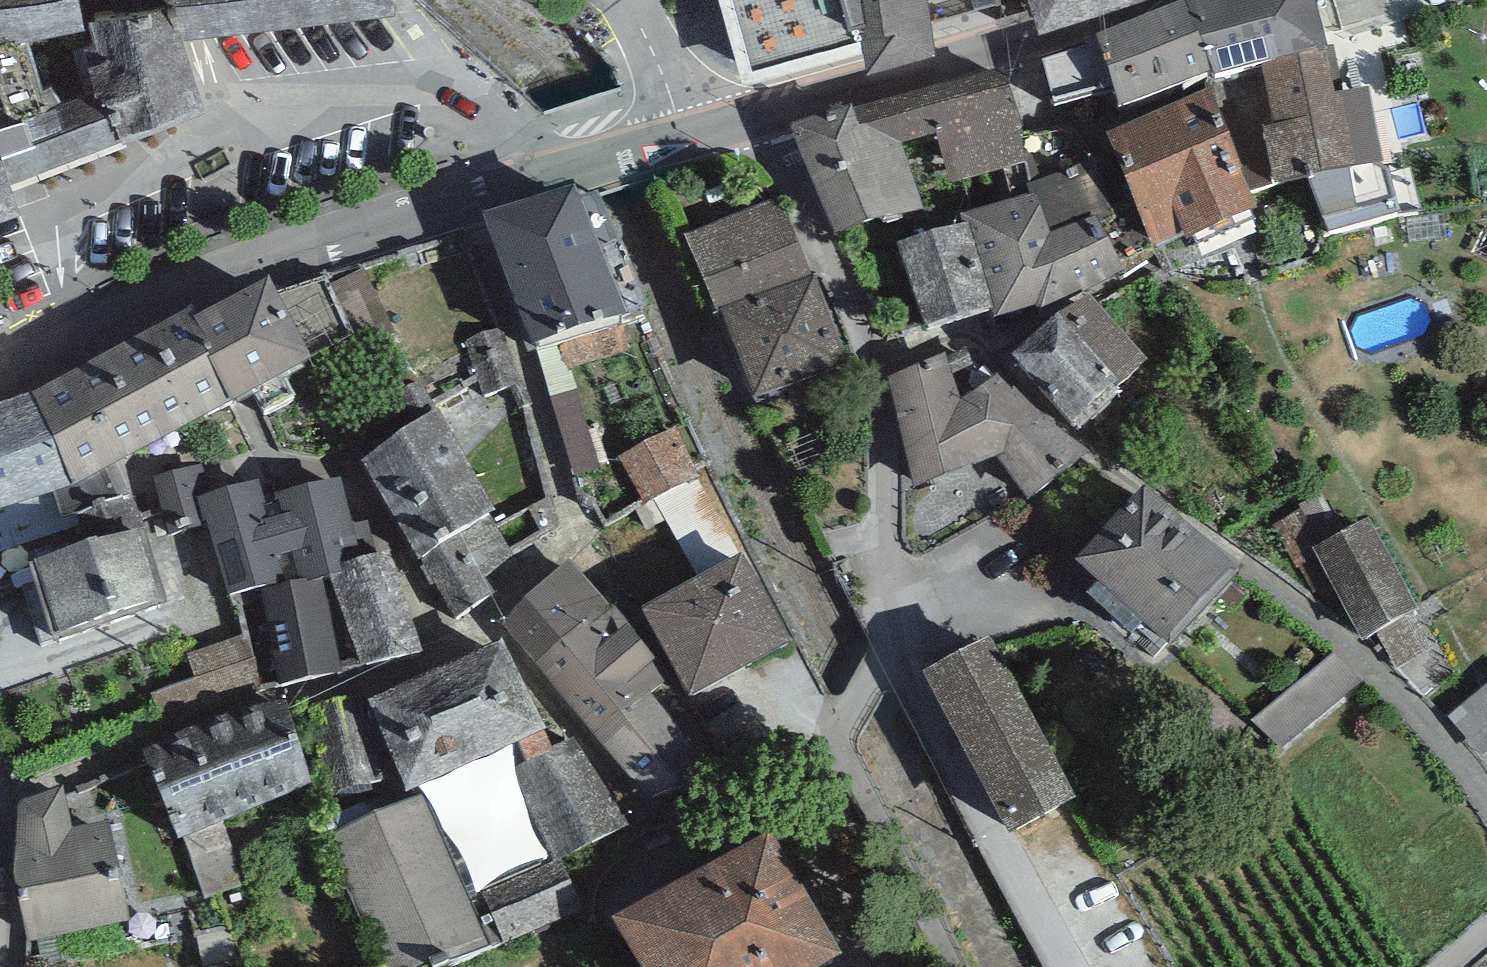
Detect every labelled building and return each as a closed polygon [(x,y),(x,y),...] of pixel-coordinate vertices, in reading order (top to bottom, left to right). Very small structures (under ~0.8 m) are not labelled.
[(28,40),(29,44),(81,32),(85,32),(79,0),(0,0),(0,46),(28,40)] [(186,42),(396,15),(396,7),(391,0),(165,0),(175,29),(181,29),(186,42)] [(743,86),(857,53),(842,0),(719,0),(743,86)] [(857,53),(863,50),(866,80),(935,60),(926,0),(842,0),(857,53)] [(1037,33),(1143,0),(1027,0),(1037,33)] [(1096,34),(1100,42),(1042,59),(1054,105),(1114,87),(1119,105),(1212,71),(1183,0),(1182,0),(1096,34)] [(1212,71),(1213,75),(1262,62),(1327,45),(1316,0),(1183,0),(1212,71)] [(166,9),(88,24),(91,31),(85,32),(81,32),(96,94),(121,145),(204,114),(181,30),(174,31),(166,9)] [(12,192),(123,149),(121,145),(96,94),(61,106),(54,90),(42,92),(29,44),(28,40),(0,46),(0,158),(12,192)] [(1327,45),(1262,62),(1274,124),(1262,126),(1231,132),(1250,189),(1273,181),(1307,175),(1382,161),(1368,86),(1342,89),(1334,43),(1327,45)] [(1004,64),(854,106),(866,152),(903,142),(937,133),(950,183),(1003,169),(1030,162),(1023,135),(1004,64)] [(1211,88),(1105,132),(1154,246),(1183,231),(1187,239),(1257,206),(1250,189),(1231,132),(1211,88)] [(854,106),(788,122),(834,232),(924,209),(903,142),(866,152),(854,106)] [(1088,121),(1023,135),(1030,162),(1003,169),(1012,199),(1029,194),(1036,192),(1050,233),(1094,215),(1115,210),(1088,121)] [(20,215),(12,192),(0,158),(0,222),(20,215)] [(1388,159),(1382,161),(1307,175),(1326,233),(1399,208),(1388,159)] [(575,182),(481,210),(531,344),(627,312),(575,182)] [(960,214),(963,221),(966,220),(993,307),(990,308),(994,319),(1038,304),(1039,308),(1124,269),(1094,215),(1050,233),(1036,192),(1029,194),(1012,199),(960,214)] [(781,195),(685,233),(716,312),(720,310),(813,273),(781,195)] [(963,221),(897,241),(897,244),(924,328),(990,308),(993,307),(966,220),(963,221)] [(362,268),(332,283),(365,347),(395,332),(362,268)] [(849,362),(813,273),(720,310),(756,399),(849,362)] [(198,313),(194,315),(214,355),(208,358),(231,401),(313,359),(311,355),(278,291),(270,276),(198,313)] [(324,276),(278,291),(311,355),(352,333),(324,276)] [(1147,360),(1087,290),(1012,355),(1077,430),(1122,391),(1117,386),(1147,360)] [(193,306),(31,391),(71,485),(231,401),(208,358),(214,355),(194,315),(198,313),(193,306)] [(521,383),(501,327),(465,340),(485,396),(521,383)] [(998,456),(1028,498),(1087,451),(1016,384),(1012,388),(997,373),(960,399),(945,352),(888,377),(913,485),(998,456)] [(0,401),(0,509),(71,485),(31,391),(0,401)] [(585,393),(564,400),(588,472),(609,465),(585,393)] [(360,460),(418,560),(489,514),(495,508),(439,406),(360,460)] [(644,506),(658,498),(700,477),(696,470),(674,428),(619,457),(644,506)] [(265,496),(259,478),(211,491),(202,461),(153,475),(170,535),(208,524),(228,595),(259,586),(261,593),(322,576),(330,573),(345,569),(343,562),(378,553),(369,522),(355,526),(340,475),(265,496)] [(700,477),(658,498),(695,574),(746,549),(705,466),(696,470),(700,477)] [(1240,567),(1145,483),(1075,562),(1099,580),(1140,621),(1170,645),(1240,567)] [(85,541),(28,559),(55,640),(169,602),(133,495),(76,513),(85,541)] [(515,555),(489,514),(418,560),(454,617),(525,571),(515,555)] [(1325,516),(1293,529),(1326,607),(1351,597),(1374,652),(1433,627),(1392,530),(1340,552),(1325,516)] [(693,577),(742,668),(793,641),(746,549),(695,574),(693,577)] [(345,569),(330,573),(361,665),(422,651),(390,550),(378,553),(343,562),(345,569)] [(567,559),(503,622),(536,661),(583,618),(589,624),(610,606),(567,559)] [(341,671),(322,576),(261,593),(278,685),(341,671)] [(742,668),(693,577),(641,606),(691,697),(742,668)] [(1086,593),(1127,634),(1140,621),(1099,580),(1086,593)] [(656,658),(610,606),(589,624),(583,618),(536,661),(598,739),(651,695),(666,682),(652,660),(656,658)] [(246,633),(187,654),(195,677),(151,693),(162,725),(266,689),(246,633)] [(989,634),(922,671),(1009,832),(1076,796),(989,634)] [(503,638),(366,700),(408,792),(545,730),(503,638)] [(1459,708),(1486,753),(1486,691),(1459,708)] [(711,771),(651,695),(598,739),(648,798),(711,771)] [(201,724),(142,751),(177,838),(183,836),(223,819),(311,782),(288,697),(201,724)] [(362,706),(317,717),(334,792),(380,781),(362,706)] [(630,826),(575,736),(510,770),(550,852),(553,861),(560,858),(630,826)] [(64,786),(17,801),(14,874),(27,941),(130,920),(110,821),(74,829),(64,786)] [(324,836),(384,966),(417,966),(428,962),(431,966),(439,966),(489,946),(464,888),(424,794),(324,836)] [(244,884),(223,819),(183,836),(205,898),(244,884)] [(615,917),(643,966),(817,966),(841,953),(769,829),(615,917)] [(550,852),(464,888),(489,946),(490,950),(582,911),(560,858),(553,861),(550,852)]
